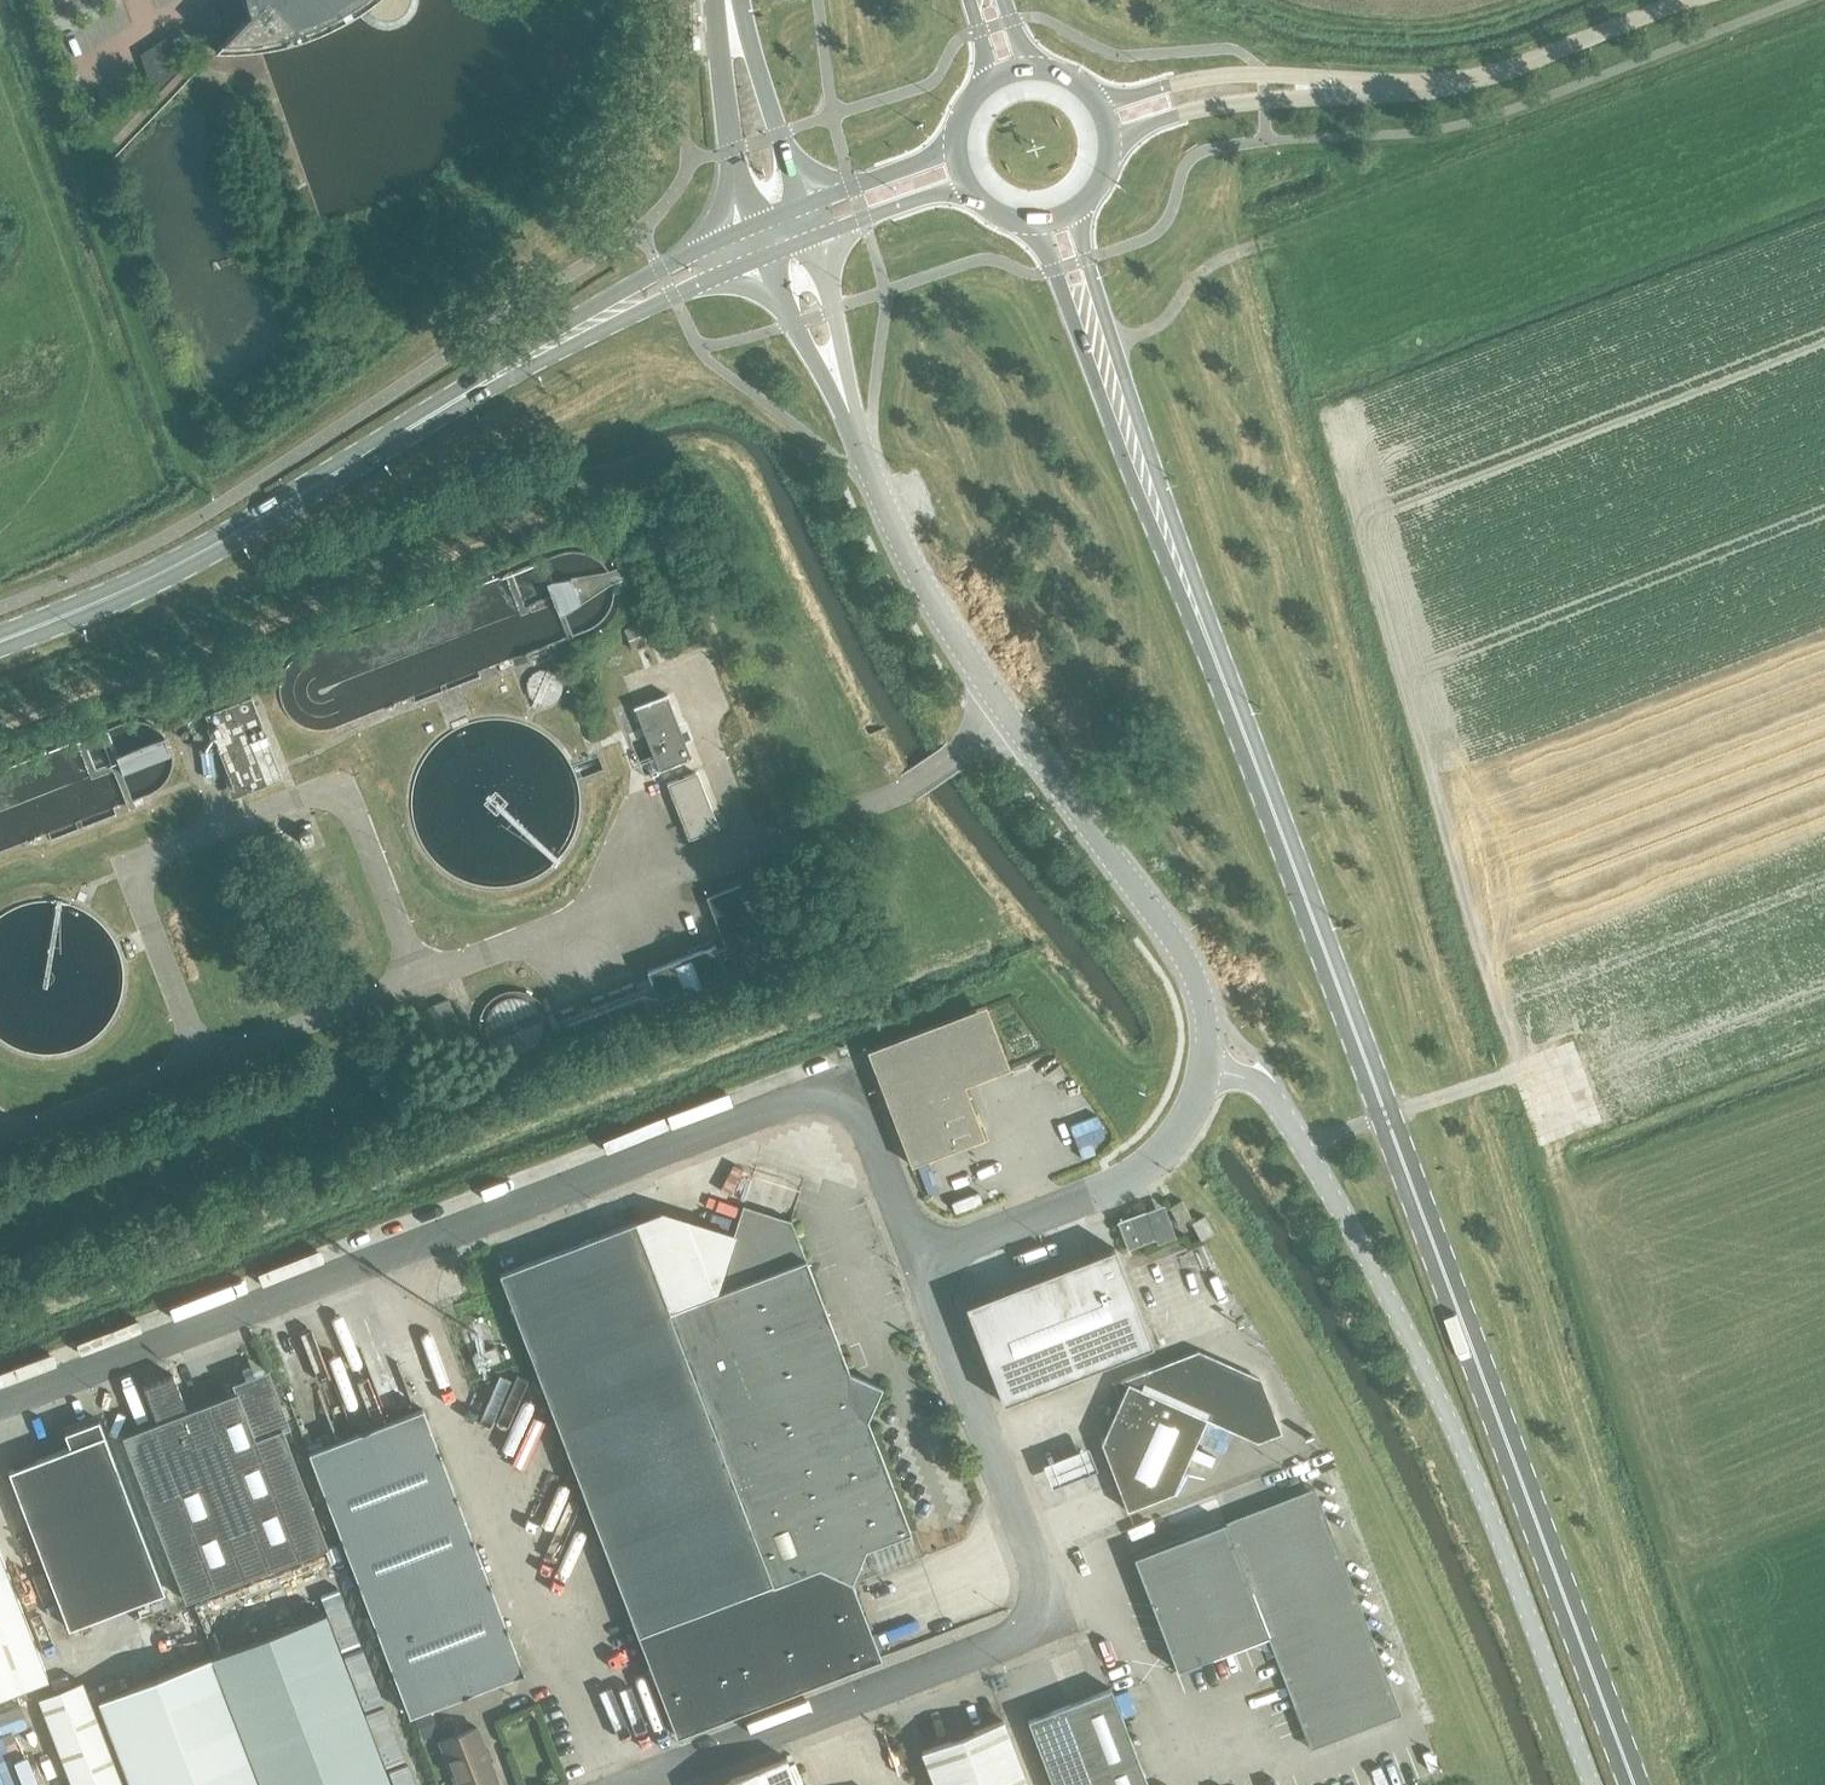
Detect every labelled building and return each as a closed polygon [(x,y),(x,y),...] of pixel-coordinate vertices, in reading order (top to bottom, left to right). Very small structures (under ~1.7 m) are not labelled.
[(247,16),(215,50),(233,50),(252,49),(270,46),(290,42),(309,36),(327,28),(345,19),(361,9),(372,19),(387,22),(402,18),(412,7),(414,0),(242,0),(247,16)] [(167,36),(141,54),(149,76),(155,94),(152,97),(153,97),(182,67),(182,66),(179,69),(176,60),(167,36)] [(639,622),(623,628),(632,650),(637,648),(643,646),(648,644),(639,622)] [(659,770),(692,757),(667,693),(634,706),(659,770)] [(232,797),(284,777),(251,695),(206,714),(235,787),(229,789),(232,797)] [(696,772),(667,783),(688,839),(718,828),(696,772)] [(770,960),(740,883),(707,896),(726,946),(717,949),(715,943),(647,969),(660,1004),(728,977),(726,972),(734,969),(736,973),(770,960)] [(448,996),(406,1010),(416,1039),(458,1025),(448,996)] [(940,1023),(868,1050),(912,1164),(983,1136),(963,1083),(940,1023)] [(1179,1223),(1191,1217),(1181,1200),(1170,1206),(1179,1223)] [(499,1273),(639,1634),(678,1735),(882,1656),(852,1578),(865,1548),(911,1530),(867,1418),(882,1386),(849,1370),(790,1219),(745,1205),(735,1235),(697,1223),(646,1243),(637,1220),(499,1273)] [(1144,1211),(1116,1221),(1127,1249),(1155,1238),(1144,1211)] [(1203,1215),(1191,1222),(1200,1239),(1212,1232),(1203,1215)] [(1114,1249),(967,1305),(1003,1400),(1150,1344),(1114,1249)] [(479,1367),(500,1359),(496,1346),(474,1354),(479,1367)] [(1281,1432),(1260,1377),(1198,1349),(1121,1379),(1125,1388),(1101,1442),(1127,1509),(1174,1491),(1207,1418),(1257,1441),(1281,1432)] [(186,1599),(328,1545),(283,1426),(256,1436),(238,1389),(199,1404),(197,1400),(188,1396),(183,1397),(174,1373),(144,1385),(157,1420),(123,1433),(186,1599)] [(411,1713),(524,1670),(423,1407),(310,1451),(411,1713)] [(69,1627),(165,1590),(99,1418),(65,1431),(71,1446),(9,1469),(69,1627)] [(1051,1483),(1097,1465),(1088,1442),(1042,1459),(1051,1483)] [(1400,1713),(1315,1487),(1134,1556),(1177,1668),(1254,1639),(1256,1644),(1266,1648),(1272,1646),(1310,1747),(1400,1713)] [(49,1677),(0,1550),(0,1696),(49,1677)] [(195,1602),(206,1622),(241,1603),(231,1584),(195,1602)] [(212,1655),(262,1784),(392,1784),(325,1613),(212,1655)] [(131,1784),(262,1784),(212,1655),(98,1699),(131,1784)] [(81,1680),(39,1697),(73,1784),(122,1784),(81,1680)] [(1110,1687),(1028,1719),(1053,1784),(1148,1784),(1110,1687)] [(1003,1719),(922,1751),(935,1784),(1029,1784),(1003,1719)] [(498,1783),(476,1726),(440,1740),(458,1784),(494,1784),(498,1783)] [(785,1757),(731,1777),(729,1784),(796,1784),(785,1757)]
